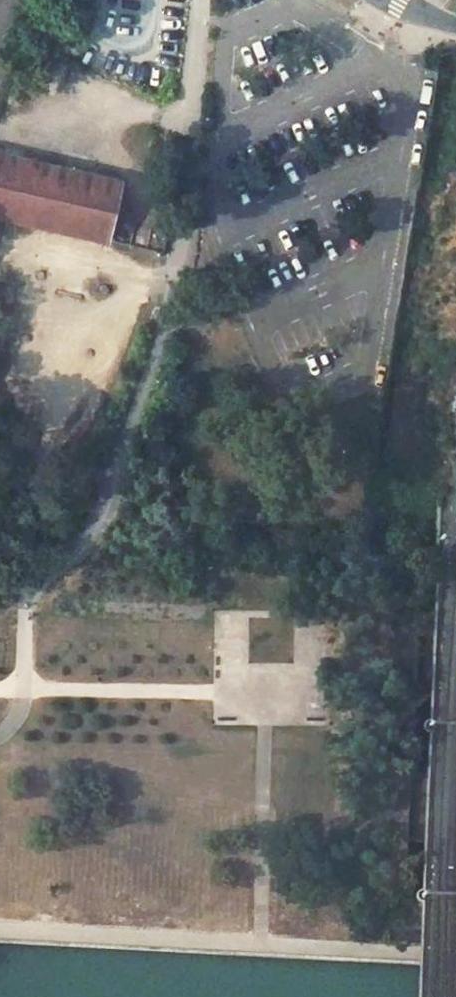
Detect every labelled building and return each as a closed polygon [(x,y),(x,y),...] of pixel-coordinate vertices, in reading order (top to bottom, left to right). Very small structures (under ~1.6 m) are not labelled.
[(114,180),(0,153),(0,216),(100,239),(114,180)]
